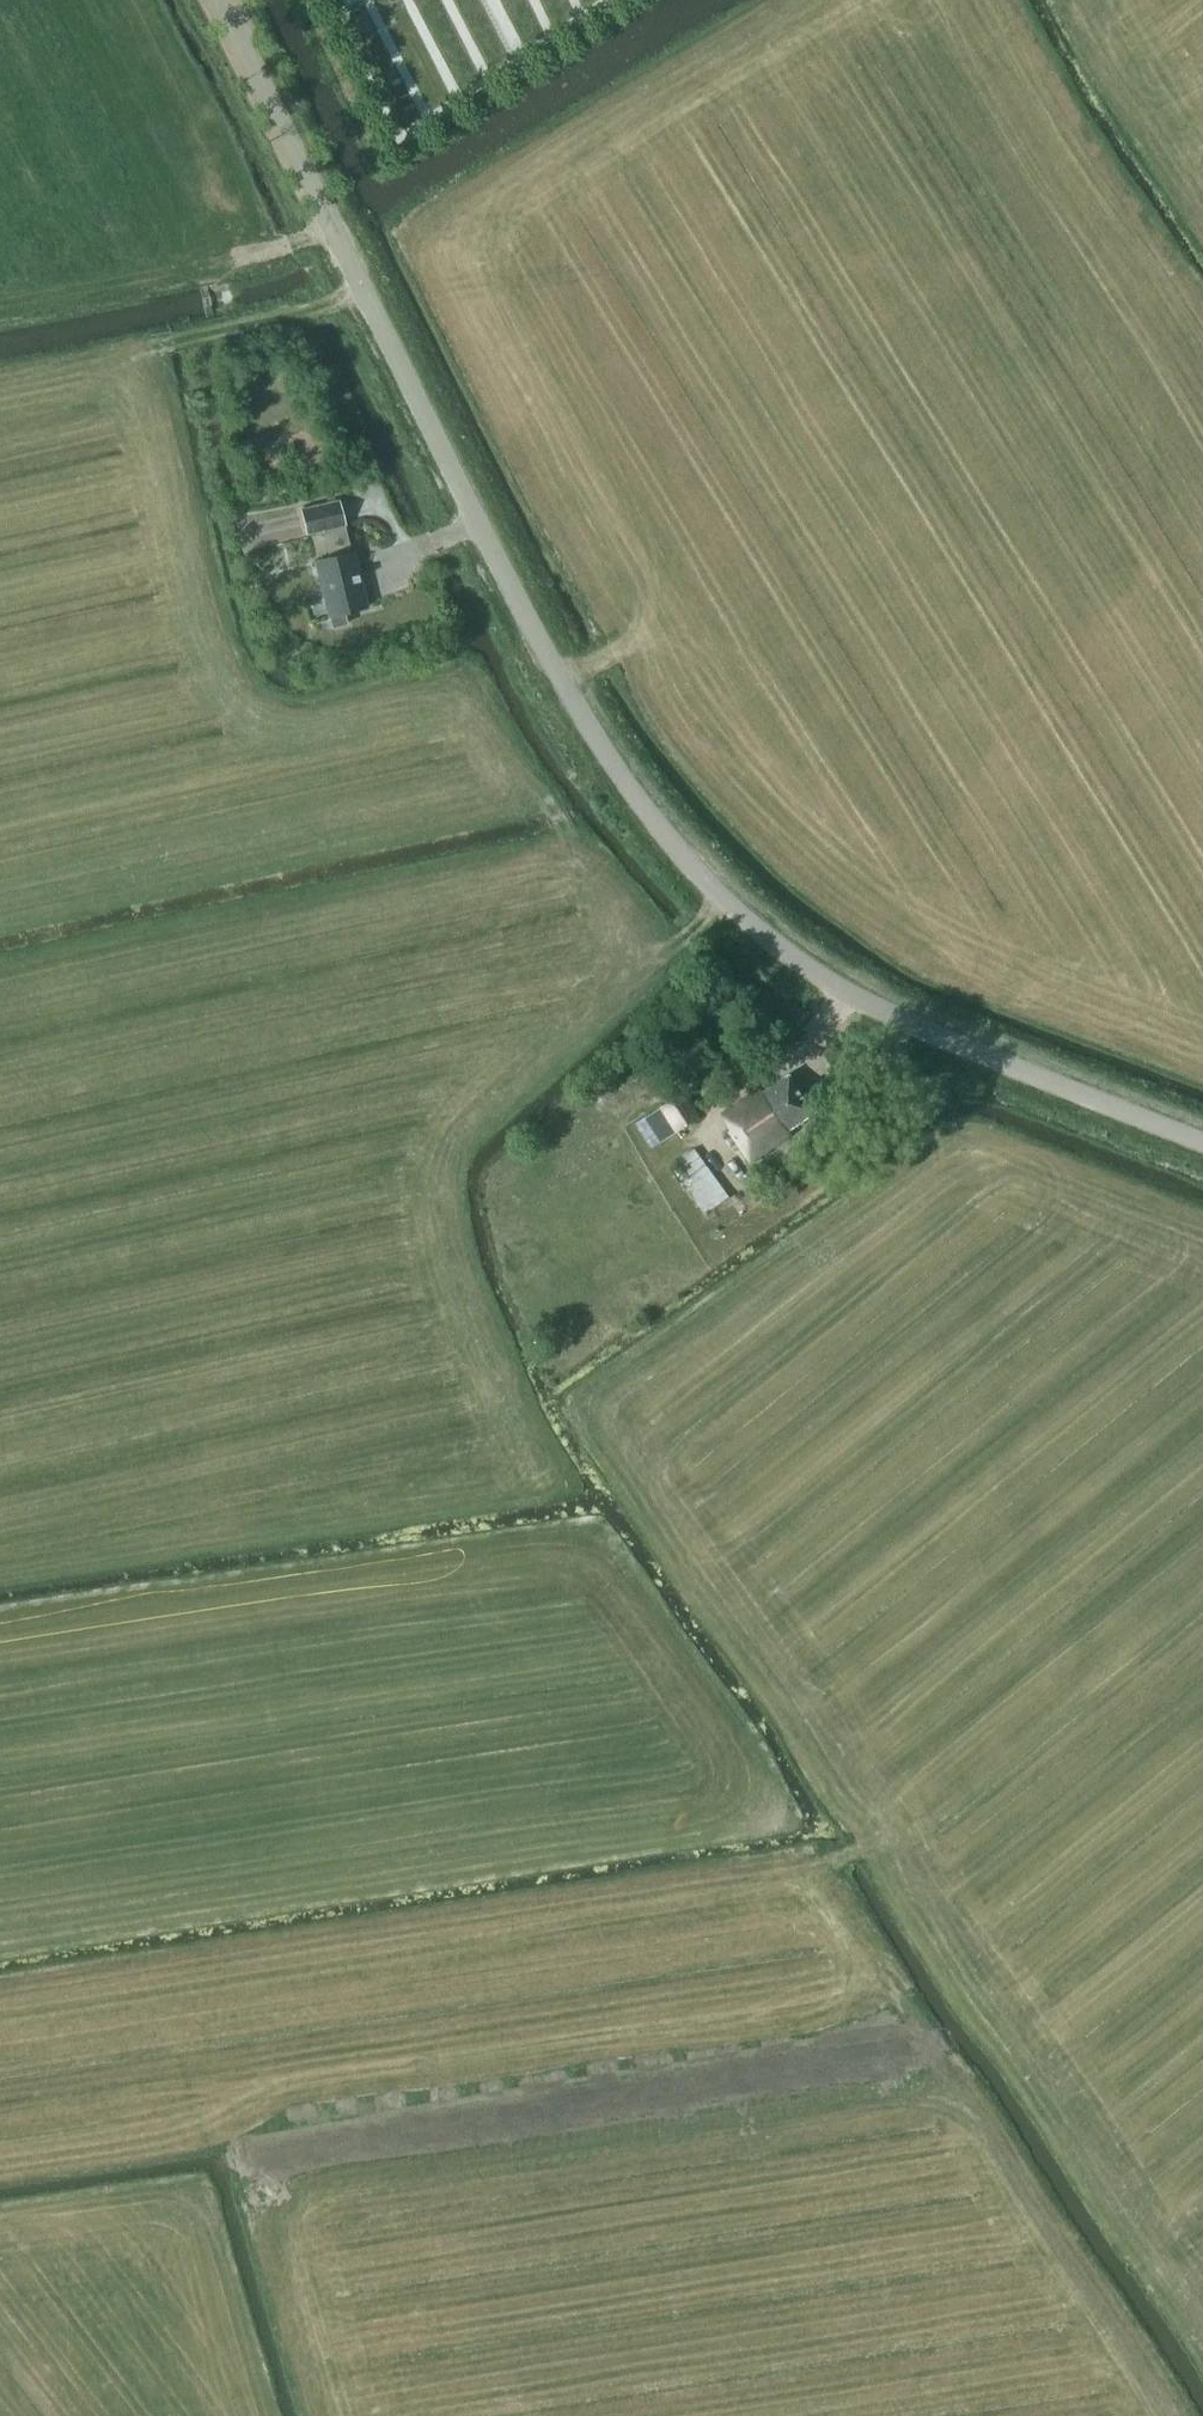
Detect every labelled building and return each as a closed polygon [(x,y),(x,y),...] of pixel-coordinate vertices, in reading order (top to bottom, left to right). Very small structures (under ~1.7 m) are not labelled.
[(350,552),(343,524),(344,524),(339,500),(300,509),(306,533),(322,529),(329,557),(315,560),(332,628),(348,624),(345,611),(365,606),(352,551),(350,552)] [(816,1113),(791,1074),(763,1092),(760,1088),(721,1113),(732,1129),(728,1132),(749,1164),(793,1136),(789,1130),(816,1113)] [(676,1131),(700,1115),(684,1091),(660,1106),(676,1131)] [(661,1141),(676,1131),(660,1106),(645,1116),(661,1141)] [(708,1207),(732,1190),(698,1142),(675,1159),(708,1207)]
